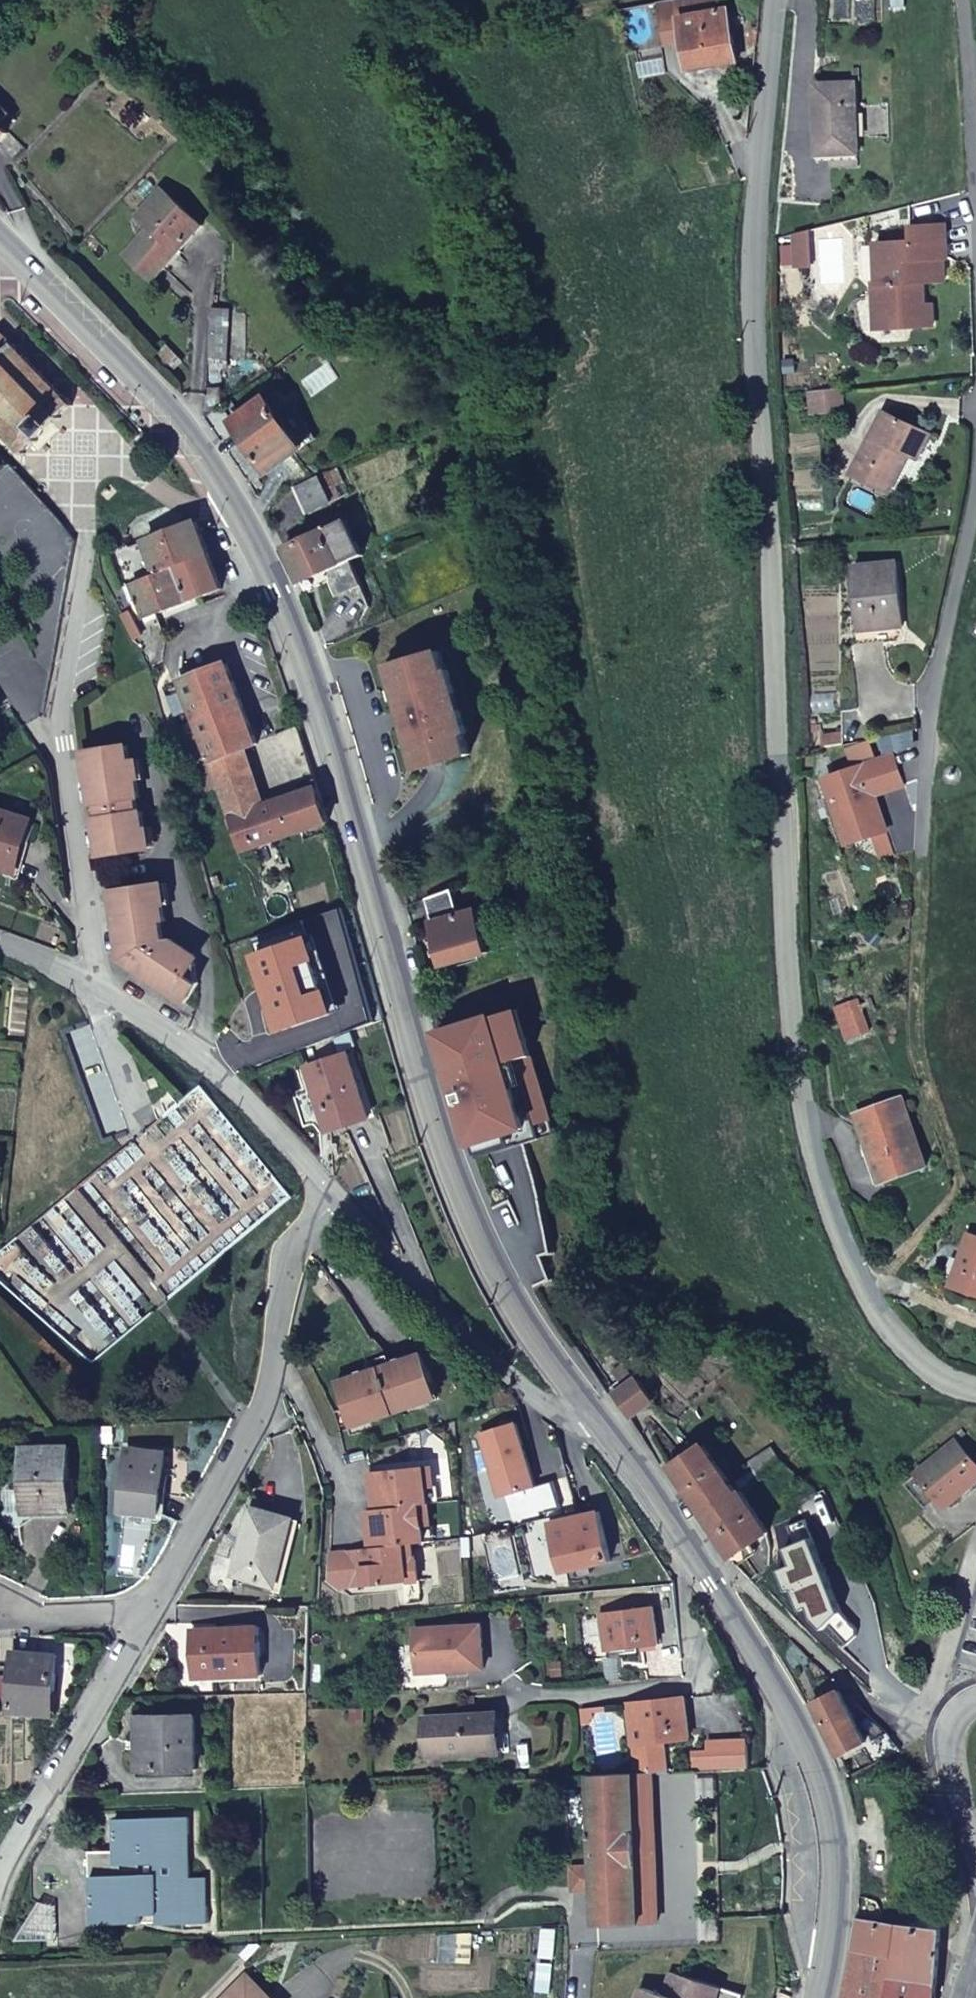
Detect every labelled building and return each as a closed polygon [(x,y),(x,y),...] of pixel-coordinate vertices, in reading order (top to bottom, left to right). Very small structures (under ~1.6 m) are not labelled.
[(694,70),(739,59),(726,0),(672,0),(660,2),(668,38),(686,34),(694,70)] [(811,136),(809,156),(848,158),(852,88),(803,86),(800,136),(811,136)] [(0,105),(0,123),(9,114),(0,105)] [(160,270),(202,226),(163,189),(138,215),(150,226),(132,244),(160,270)] [(919,270),(930,270),(935,270),(935,239),(900,239),(900,252),(865,251),(865,291),(858,290),(857,324),(862,324),(895,325),(895,337),(917,337),(918,312),(906,312),(906,289),(919,290),(919,270)] [(160,270),(132,244),(124,254),(151,279),(160,270)] [(930,290),(930,270),(919,270),(919,290),(930,290)] [(213,309),(208,364),(224,366),(231,311),(213,309)] [(862,324),(857,324),(857,336),(895,337),(895,325),(862,324)] [(13,345),(12,346),(0,334),(0,431),(22,453),(49,426),(57,426),(57,419),(72,405),(13,345)] [(380,346),(364,353),(367,362),(383,355),(380,346)] [(820,397),(790,400),(792,422),(823,418),(820,397)] [(265,470),(300,447),(268,401),(238,421),(256,447),(251,450),(265,470)] [(233,424),(251,450),(256,447),(238,421),(233,424)] [(866,422),(840,485),(878,501),(894,463),(904,467),(914,442),(866,422)] [(143,431),(133,439),(144,453),(154,444),(143,431)] [(332,469),(319,475),(293,486),(305,512),(343,493),(332,469)] [(363,554),(347,520),(286,547),(302,581),(325,571),(350,560),(363,554)] [(108,550),(122,586),(132,582),(208,554),(195,521),(130,546),(129,543),(114,549),(111,540),(102,544),(105,551),(108,550)] [(208,554),(132,582),(139,600),(145,616),(155,613),(221,588),(208,554)] [(355,571),(350,560),(325,571),(331,583),(355,571)] [(896,632),(882,567),(840,576),(853,640),(896,632)] [(361,584),(355,571),(331,583),(336,595),(361,584)] [(141,625),(157,620),(155,613),(145,616),(139,600),(132,603),(141,625)] [(122,615),(134,638),(142,634),(138,627),(129,611),(122,615)] [(134,638),(148,666),(160,660),(164,637),(157,620),(141,625),(138,627),(142,634),(134,638)] [(442,650),(389,665),(395,688),(399,687),(401,706),(404,705),(409,724),(406,724),(415,744),(411,745),(418,769),(471,754),(442,650)] [(256,743),(227,665),(180,681),(210,759),(239,748),(256,743)] [(83,749),(89,801),(95,800),(97,813),(91,814),(96,853),(145,847),(140,809),(135,810),(133,795),(139,794),(134,757),(128,757),(126,743),(83,749)] [(817,750),(820,760),(842,754),(839,744),(817,750)] [(246,768),(239,748),(210,759),(210,760),(200,764),(205,778),(214,774),(216,777),(246,768)] [(872,843),(894,834),(879,800),(907,789),(895,760),(830,787),(856,850),(872,843)] [(246,768),(216,777),(229,818),(258,807),(246,768)] [(284,799),(295,833),(328,822),(317,788),(284,799)] [(258,807),(229,818),(240,850),(295,833),(284,799),(258,807)] [(15,870),(30,819),(0,810),(0,866),(15,870)] [(905,861),(894,834),(872,843),(883,870),(905,861)] [(109,893),(118,950),(136,961),(132,968),(169,990),(186,1001),(197,983),(180,972),(191,955),(167,939),(161,940),(159,924),(164,923),(158,886),(109,893)] [(460,915),(452,890),(427,899),(444,963),(487,951),(477,910),(460,915)] [(136,961),(118,950),(119,960),(132,968),(136,961)] [(197,983),(191,955),(180,972),(197,983)] [(349,1053),(307,1066),(327,1129),(369,1116),(349,1053)] [(903,1162),(880,1093),(836,1108),(858,1177),(903,1162)] [(146,1117),(151,1124),(163,1114),(157,1108),(146,1117)] [(934,1289),(975,1303),(975,1239),(953,1231),(934,1289)] [(372,1339),(363,1346),(366,1356),(385,1349),(375,1338),(372,1339)] [(337,1380),(346,1407),(352,1406),(358,1425),(428,1402),(419,1374),(431,1370),(424,1352),(403,1358),(404,1362),(337,1380)] [(440,1398),(431,1370),(419,1374),(428,1402),(440,1398)] [(637,1380),(615,1394),(631,1417),(653,1403),(637,1380)] [(352,1406),(346,1407),(353,1426),(358,1425),(352,1406)] [(918,1475),(905,1485),(926,1509),(938,1499),(947,1509),(975,1485),(975,1464),(957,1441),(918,1475)] [(70,1510),(69,1446),(21,1447),(23,1511),(70,1510)] [(703,1516),(736,1494),(703,1446),(671,1467),(703,1516)] [(157,1514),(165,1451),(127,1448),(120,1510),(157,1514)] [(374,1510),(430,1504),(428,1489),(436,1488),(433,1466),(370,1472),(374,1510)] [(430,1504),(437,1503),(436,1488),(428,1489),(430,1504)] [(703,1516),(732,1557),(768,1532),(740,1491),(736,1494),(703,1516)] [(365,1510),(370,1548),(410,1544),(426,1542),(424,1523),(432,1521),(430,1504),(374,1510),(365,1510)] [(292,1518),(251,1506),(231,1573),(274,1585),(292,1518)] [(597,1507),(550,1521),(560,1569),(608,1555),(597,1507)] [(426,1542),(434,1541),(432,1521),(424,1523),(426,1542)] [(543,1535),(530,1538),(532,1546),(545,1544),(543,1535)] [(370,1548),(346,1550),(329,1552),(327,1581),(339,1589),(406,1582),(404,1562),(412,1562),(410,1544),(370,1548)] [(404,1562),(406,1582),(419,1581),(417,1561),(412,1562),(404,1562)] [(652,1607),(599,1613),(604,1649),(657,1643),(652,1607)] [(484,1666),(481,1623),(414,1627),(416,1670),(484,1666)] [(260,1673),(258,1626),(191,1629),(193,1676),(260,1673)] [(49,1672),(51,1655),(12,1651),(7,1710),(52,1714),(56,1673),(49,1672)] [(58,1655),(51,1655),(49,1672),(56,1673),(58,1655)] [(580,1682),(581,1696),(589,1695),(591,1681),(580,1682)] [(864,1741),(837,1690),(812,1702),(838,1755),(864,1741)] [(683,1697),(626,1704),(631,1743),(636,1771),(648,1771),(667,1770),(663,1739),(689,1736),(683,1697)] [(423,1717),(424,1743),(441,1742),(441,1754),(498,1750),(496,1713),(423,1717)] [(196,1767),(194,1714),(135,1715),(137,1768),(196,1767)] [(872,1764),(898,1751),(885,1733),(863,1745),(872,1764)] [(694,1768),(750,1766),(749,1739),(708,1740),(709,1753),(693,1754),(693,1769),(694,1768)] [(441,1742),(424,1743),(425,1755),(441,1754),(441,1742)] [(695,1777),(694,1768),(693,1769),(681,1769),(681,1778),(695,1777)] [(638,1913),(654,1913),(648,1771),(636,1771),(631,1772),(638,1913)] [(594,1888),(595,1924),(655,1921),(654,1913),(638,1913),(631,1772),(590,1774),(590,1785),(593,1865),(594,1888)] [(590,1774),(563,1775),(563,1786),(590,1785),(590,1774)] [(92,1922),(114,1921),(114,1914),(157,1912),(157,1920),(157,1923),(210,1921),(209,1903),(201,1903),(200,1876),(191,1876),(191,1861),(183,1861),(182,1833),(189,1833),(188,1816),(112,1818),(113,1850),(119,1850),(119,1856),(87,1857),(92,1922)] [(191,1861),(189,1833),(182,1833),(183,1861),(191,1861)] [(949,1852),(943,1853),(949,1873),(954,1871),(949,1852)] [(943,1853),(933,1856),(939,1875),(949,1873),(943,1853)] [(570,1889),(594,1888),(593,1865),(569,1866),(570,1889)] [(201,1903),(209,1903),(208,1876),(200,1876),(201,1903)] [(114,1914),(114,1921),(157,1920),(157,1912),(114,1914)] [(938,1932),(857,1921),(843,1997),(931,1997),(938,1932)] [(740,1995),(670,1974),(663,1997),(640,1990),(637,1997),(739,1997),(740,1995)] [(245,1981),(228,1997),(263,1997),(245,1981)]
